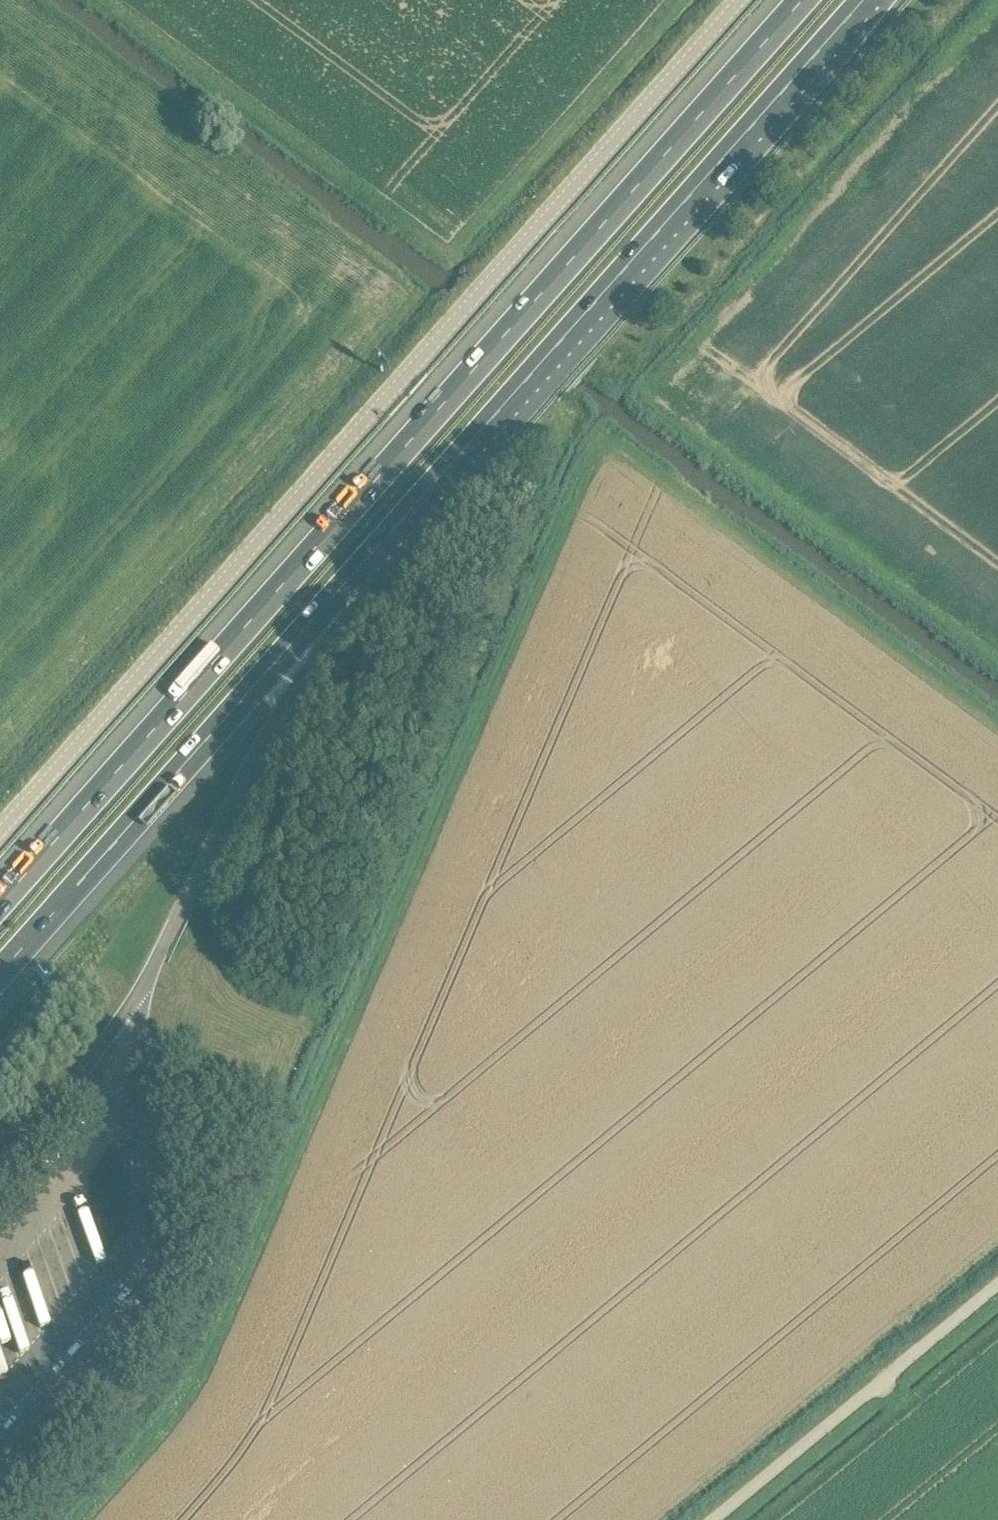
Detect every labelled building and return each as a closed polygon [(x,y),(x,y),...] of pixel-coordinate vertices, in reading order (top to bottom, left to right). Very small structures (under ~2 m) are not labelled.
[(11,1369),(0,1337),(0,1373),(11,1369)] [(67,1374),(78,1361),(69,1354),(58,1367),(67,1374)]
